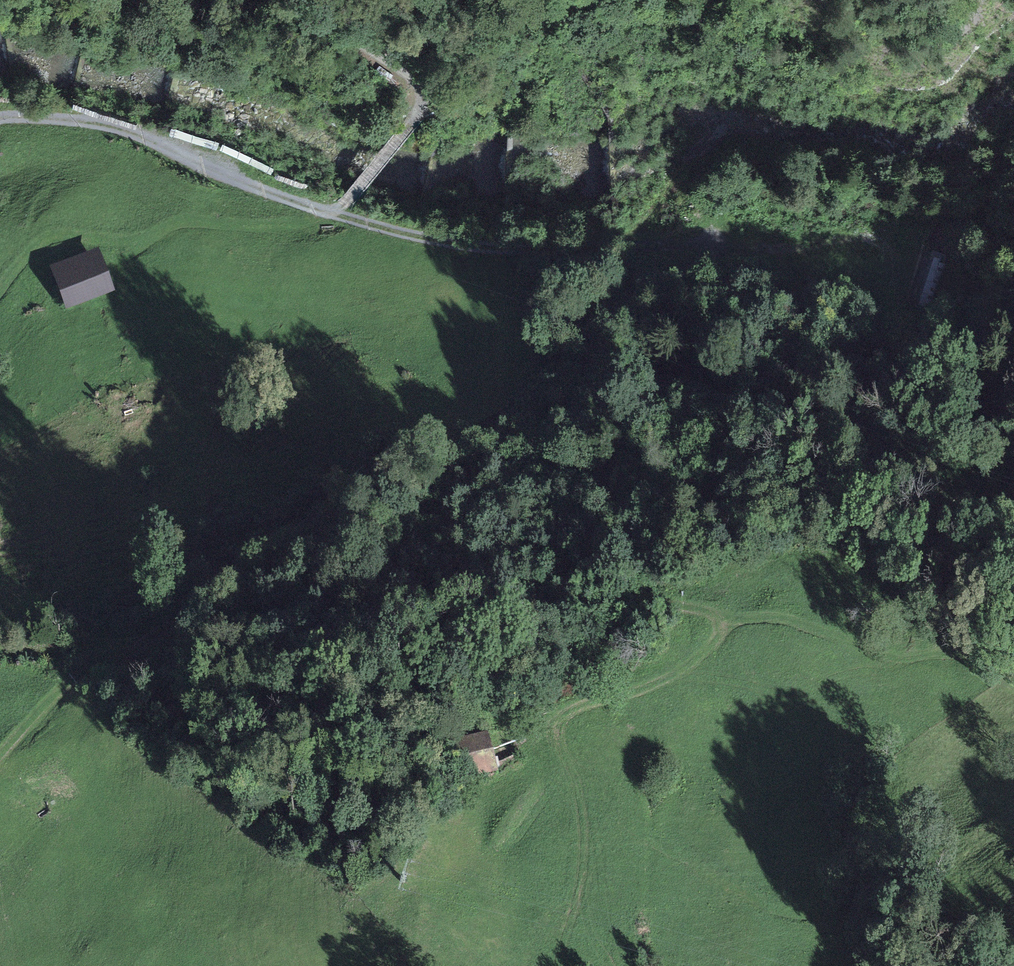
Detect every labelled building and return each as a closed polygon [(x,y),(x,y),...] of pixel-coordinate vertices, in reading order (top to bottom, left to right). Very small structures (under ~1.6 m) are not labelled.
[(96,251),(51,269),(66,308),(111,290),(96,251)] [(487,738),(446,748),(453,776),(494,766),(487,738)]
